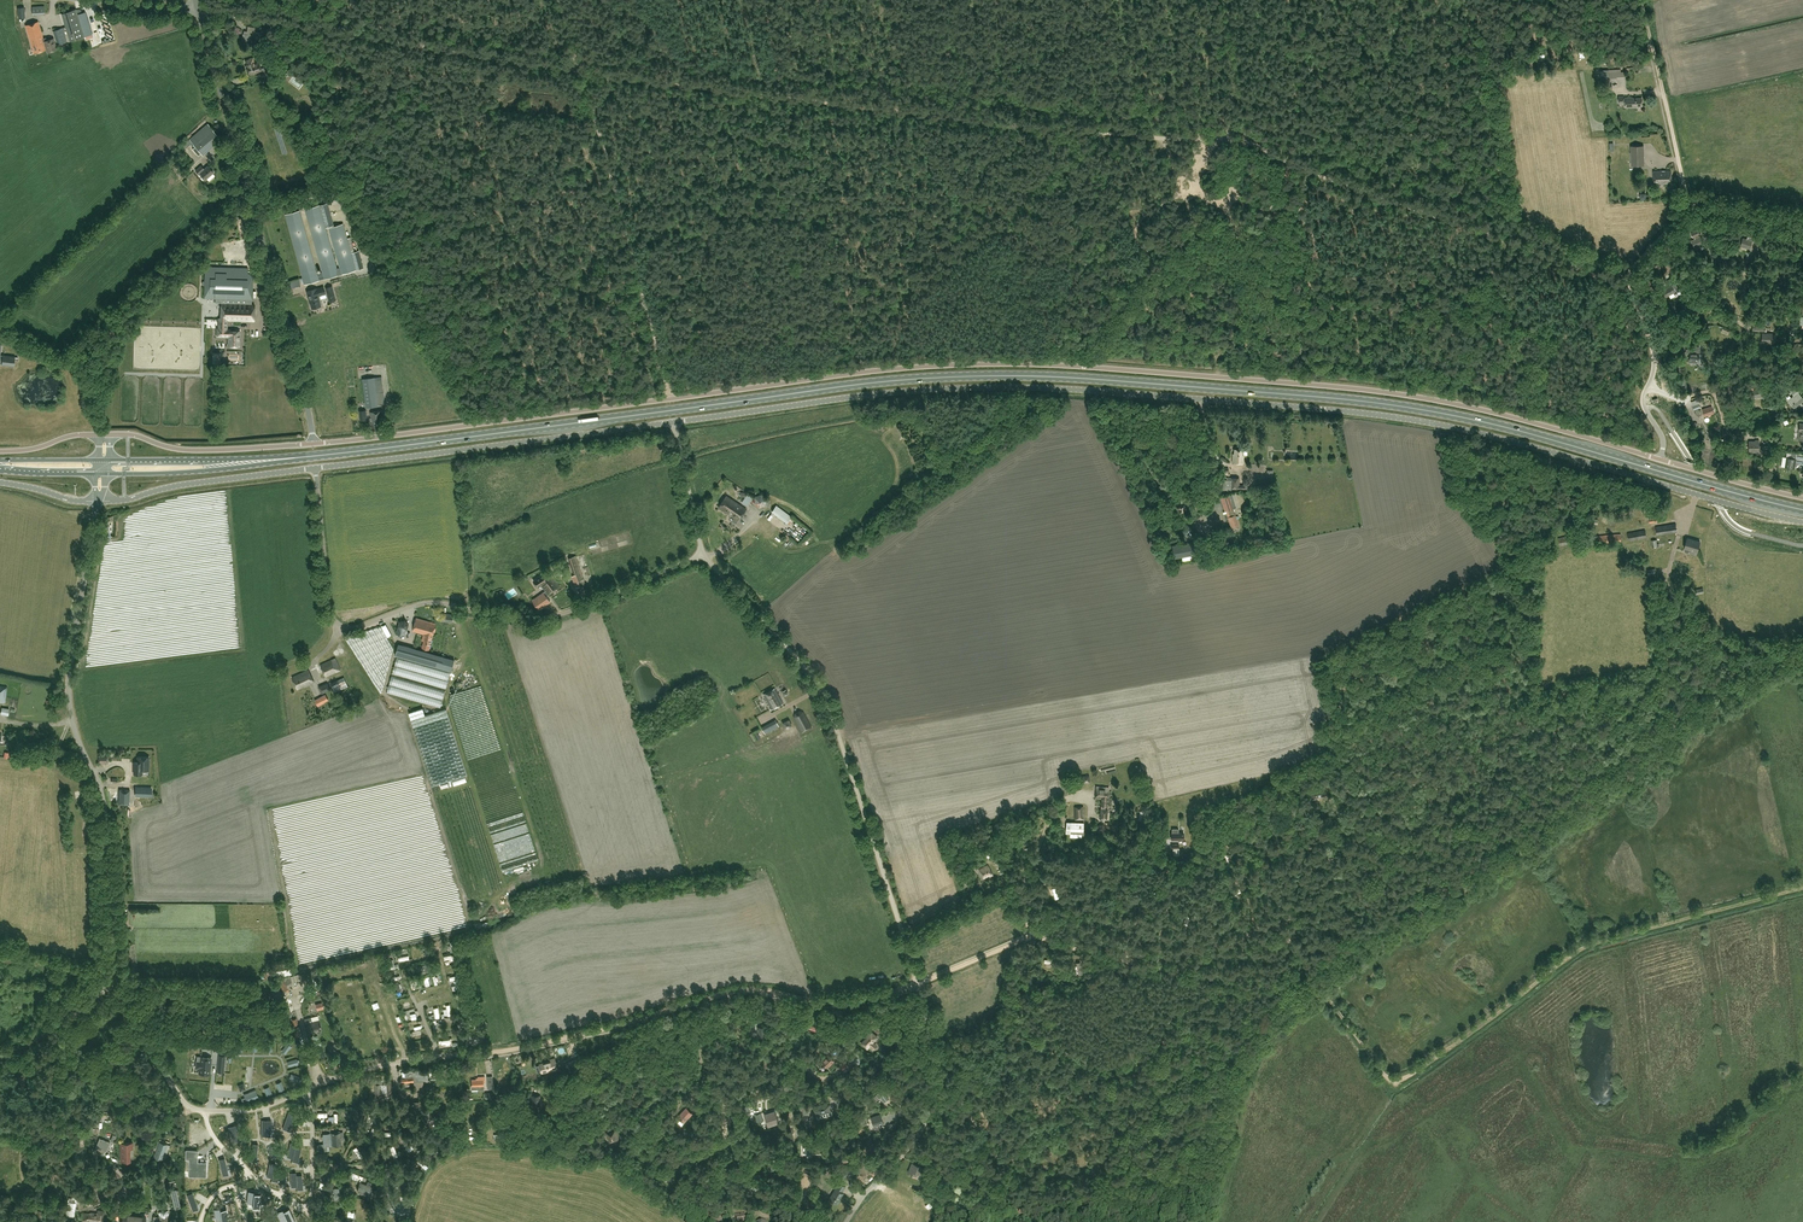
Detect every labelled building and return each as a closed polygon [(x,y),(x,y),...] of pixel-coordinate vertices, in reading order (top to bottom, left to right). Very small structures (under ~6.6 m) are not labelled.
[(44,6),(32,7),(33,15),(45,15),(44,6)] [(61,13),(70,41),(85,36),(76,8),(61,13)] [(97,16),(89,18),(93,34),(101,32),(98,21),(97,16)] [(46,49),(44,41),(38,21),(25,25),(34,53),(46,49)] [(67,42),(63,28),(53,31),(57,44),(67,42)] [(261,32),(255,31),(255,32),(244,31),(244,34),(242,34),(241,41),(246,42),(247,37),(260,39),(261,32)] [(44,41),(46,49),(47,52),(57,49),(53,38),(44,41)] [(247,66),(249,73),(257,71),(257,72),(261,71),(262,72),(260,73),(261,77),(266,75),(266,76),(268,76),(266,67),(261,68),(259,62),(255,63),(253,57),(249,58),(249,59),(247,60),(248,66),(247,66)] [(1624,72),(1621,72),(1621,69),(1600,70),(1600,77),(1609,76),(1609,81),(1617,81),(1617,79),(1625,79),(1624,72)] [(268,94),(271,99),(279,94),(278,93),(279,92),(278,89),(276,90),(274,86),(267,91),(269,93),(268,94)] [(1633,98),(1633,97),(1625,97),(1625,107),(1636,107),(1636,106),(1642,105),(1642,97),(1633,98)] [(198,155),(201,153),(220,137),(208,123),(189,139),(196,146),(195,147),(194,147),(192,149),(197,154),(198,155)] [(1632,165),(1644,165),(1643,145),(1631,145),(1632,165)] [(204,169),(201,165),(195,170),(204,180),(213,172),(207,165),(204,169)] [(1653,170),(1654,184),(1671,183),(1671,170),(1653,170)] [(215,173),(208,178),(211,181),(217,176),(215,173)] [(328,203),(320,205),(327,227),(334,225),(328,203)] [(317,273),(300,210),(286,214),(304,279),(300,280),(301,284),(305,283),(305,284),(364,268),(359,250),(351,253),(343,224),(329,228),(340,267),(337,268),(320,205),(305,209),(322,272),(317,273)] [(1699,234),(1697,230),(1691,233),(1693,237),(1694,237),(1695,239),(1691,240),(1694,248),(1704,243),(1699,234)] [(1763,237),(1760,236),(1756,235),(1755,238),(1748,236),(1747,239),(1743,238),(1741,245),(1750,248),(1752,241),(1762,243),(1763,237)] [(1787,275),(1778,271),(1775,278),(1784,281),(1787,275)] [(205,272),(205,280),(204,285),(204,297),(215,298),(215,302),(221,303),(221,317),(219,317),(219,318),(227,318),(254,319),(254,305),(251,304),(251,299),(252,299),(253,273),(205,272)] [(1670,284),(1670,286),(1662,291),(1665,297),(1669,295),(1671,298),(1675,296),(1674,293),(1675,292),(1679,290),(1675,283),(1675,284),(1674,282),(1671,277),(1667,279),(1670,284)] [(332,286),(326,288),(330,302),(336,300),(332,286)] [(317,289),(317,288),(307,291),(309,300),(310,300),(312,308),(321,306),(318,296),(319,296),(318,293),(319,292),(320,295),(326,294),(324,287),(317,289)] [(218,327),(217,327),(217,336),(228,336),(228,346),(239,346),(240,331),(227,330),(227,318),(219,318),(219,324),(218,324),(218,327)] [(1762,333),(1762,341),(1762,344),(1772,344),(1772,343),(1772,342),(1776,342),(1776,335),(1772,335),(1772,334),(1762,333)] [(1690,353),(1690,360),(1698,361),(1699,354),(1699,347),(1694,346),(1694,347),(1691,346),(1690,349),(1688,349),(1688,353),(1690,353)] [(6,364),(13,365),(14,357),(18,357),(0,355),(1,351),(0,351),(0,364),(6,364)] [(385,403),(381,376),(363,379),(366,407),(378,406),(378,404),(385,403)] [(1760,388),(1750,390),(1752,398),(1761,396),(1760,388)] [(1788,400),(1794,408),(1802,400),(1802,399),(1798,392),(1799,392),(1796,388),(1791,392),(1794,395),(1788,400)] [(1712,406),(1702,409),(1705,416),(1714,413),(1712,406)] [(370,412),(372,430),(385,428),(383,410),(370,412)] [(1754,441),(1749,442),(1749,448),(1753,448),(1753,451),(1767,451),(1767,445),(1759,445),(1759,440),(1755,440),(1755,442),(1754,442),(1754,441)] [(1232,453),(1232,462),(1243,462),(1243,455),(1242,455),(1242,449),(1234,449),(1234,453),(1232,453)] [(1794,468),(1794,466),(1796,466),(1796,463),(1802,464),(1802,462),(1802,460),(1795,459),(1796,454),(1790,454),(1790,458),(1786,457),(1785,467),(1794,468)] [(1231,489),(1240,489),(1248,489),(1248,478),(1244,478),(1243,485),(1239,485),(1240,477),(1231,477),(1231,479),(1223,479),(1223,490),(1231,490),(1231,489)] [(754,503),(759,507),(766,505),(766,498),(761,493),(755,496),(754,503)] [(1231,527),(1238,525),(1235,514),(1233,508),(1236,507),(1232,493),(1223,496),(1223,497),(1221,497),(1225,511),(1226,511),(1231,527)] [(731,505),(735,501),(726,495),(718,506),(728,513),(733,506),(731,505)] [(1193,498),(1185,503),(1189,510),(1197,505),(1193,498)] [(746,509),(735,501),(731,505),(733,506),(728,513),(738,520),(746,509)] [(794,519),(791,517),(776,506),(772,512),(786,523),(787,523),(790,525),(794,519)] [(1676,531),(1675,523),(1656,526),(1657,534),(1676,531)] [(1645,529),(1628,533),(1629,540),(1646,537),(1645,529)] [(1620,533),(1596,536),(1597,543),(1621,541),(1620,533)] [(1565,537),(1558,539),(1560,545),(1568,543),(1567,536),(1564,537),(1565,537)] [(1697,551),(1700,541),(1687,538),(1684,548),(1685,548),(1684,550),(1685,552),(1688,552),(1689,551),(1690,549),(1697,551)] [(1172,546),(1174,557),(1195,553),(1193,542),(1172,546)] [(585,584),(575,555),(569,558),(574,575),(572,575),(576,587),(585,584)] [(545,590),(532,600),(539,609),(550,601),(546,595),(560,585),(548,570),(533,580),(538,587),(541,584),(545,590)] [(440,620),(452,623),(453,614),(442,612),(440,620)] [(416,618),(413,630),(425,634),(433,636),(436,623),(416,618)] [(400,621),(398,626),(401,631),(407,630),(409,624),(405,619),(400,621)] [(433,636),(425,634),(421,647),(430,649),(433,636)] [(396,643),(392,654),(448,670),(451,658),(396,643)] [(451,671),(397,656),(392,674),(446,689),(451,671)] [(336,658),(321,665),(326,676),(341,669),(336,658)] [(292,677),(297,689),(314,681),(309,669),(292,677)] [(445,691),(391,675),(386,693),(440,708),(445,691)] [(331,683),(335,692),(348,686),(344,677),(331,683)] [(331,690),(327,682),(318,686),(322,693),(331,690)] [(523,810),(483,686),(450,697),(450,703),(488,822),(523,810)] [(772,709),(771,709),(783,702),(775,688),(763,694),(771,708),(770,708),(770,710),(772,709)] [(329,699),(326,694),(315,700),(318,705),(329,699)] [(9,708),(2,707),(1,714),(8,716),(9,708)] [(423,707),(408,712),(432,786),(467,775),(446,708),(425,715),(423,707)] [(795,712),(793,717),(802,733),(812,727),(803,711),(799,710),(795,712)] [(775,719),(761,727),(765,734),(779,726),(775,719)] [(789,719),(782,722),(786,729),(793,726),(789,719)] [(98,755),(98,763),(108,763),(108,755),(98,755)] [(149,770),(149,757),(136,757),(136,761),(133,761),(133,774),(143,774),(143,770),(149,770)] [(1102,796),(1108,796),(1109,787),(1096,786),(1095,798),(1101,799),(1102,796)] [(134,797),(147,797),(147,787),(134,787),(134,797)] [(119,789),(119,804),(129,804),(130,790),(119,789)] [(1101,799),(1101,805),(1102,805),(1101,808),(1100,808),(1100,818),(1106,819),(1107,809),(1104,809),(1104,805),(1107,806),(1108,796),(1102,796),(1101,799)] [(1084,819),(1083,806),(1074,807),(1075,819),(1084,819)] [(1059,810),(1059,815),(1057,815),(1057,823),(1060,823),(1060,826),(1064,826),(1064,823),(1064,819),(1066,819),(1066,815),(1065,810),(1059,810)] [(1084,822),(1070,821),(1069,833),(1083,834),(1084,822)] [(1178,829),(1172,828),(1172,832),(1172,839),(1184,839),(1184,832),(1178,832),(1178,829)] [(957,849),(965,849),(964,841),(956,841),(957,849)] [(1233,860),(1231,853),(1224,855),(1226,864),(1229,863),(1229,861),(1233,860)] [(988,866),(979,870),(983,877),(989,874),(990,877),(992,875),(988,866)] [(416,966),(418,974),(430,971),(428,964),(416,966)] [(290,975),(279,978),(282,991),(287,989),(286,985),(292,983),(290,975)] [(338,991),(344,988),(341,982),(335,985),(338,991)] [(269,992),(272,1004),(283,1001),(280,992),(281,991),(280,988),(269,992)] [(322,1002),(315,1004),(317,1010),(323,1008),(322,1002)] [(309,1033),(316,1031),(317,1033),(318,1033),(320,1033),(321,1031),(320,1030),(321,1030),(318,1019),(312,1021),(311,1017),(305,1019),(306,1025),(307,1025),(309,1033)] [(767,1026),(757,1027),(757,1037),(767,1036),(767,1026)] [(863,1041),(872,1049),(876,1045),(872,1042),(877,1036),(871,1031),(863,1041)] [(899,1044),(901,1037),(894,1035),(892,1042),(899,1044)] [(207,1040),(206,1048),(218,1049),(219,1042),(207,1040)] [(292,1046),(290,1045),(291,1044),(289,1042),(288,1044),(287,1043),(283,1048),(287,1051),(289,1048),(290,1049),(292,1046)] [(199,1066),(199,1071),(210,1072),(211,1055),(200,1055),(200,1060),(198,1060),(197,1060),(197,1061),(196,1066),(199,1066)] [(224,1072),(225,1056),(219,1055),(217,1072),(224,1072)] [(828,1067),(834,1061),(828,1055),(821,1062),(828,1067)] [(554,1058),(549,1059),(550,1060),(539,1063),(541,1073),(551,1070),(551,1071),(558,1069),(554,1058)] [(577,1059),(566,1063),(568,1067),(579,1063),(577,1059)] [(847,1065),(844,1062),(839,1066),(842,1070),(847,1065)] [(424,1089),(423,1080),(428,1080),(427,1071),(423,1071),(423,1069),(405,1071),(405,1077),(402,1077),(402,1083),(414,1081),(415,1090),(424,1089)] [(14,1079),(18,1088),(25,1086),(22,1079),(24,1078),(23,1075),(14,1079)] [(483,1083),(485,1082),(484,1076),(478,1076),(478,1079),(471,1079),(472,1083),(471,1083),(471,1089),(483,1088),(483,1083)] [(864,1089),(875,1084),(872,1078),(861,1083),(864,1089)] [(392,1079),(386,1080),(386,1084),(382,1084),(382,1079),(375,1079),(376,1100),(381,1099),(381,1093),(392,1093),(392,1079)] [(434,1092),(432,1084),(425,1086),(428,1094),(434,1092)] [(804,1097),(805,1088),(794,1087),(793,1096),(804,1097)] [(882,1099),(883,1100),(884,1101),(888,1098),(885,1094),(886,1093),(883,1089),(876,1094),(879,1098),(881,1097),(882,1099)] [(256,1091),(244,1096),(247,1102),(259,1098),(256,1091)] [(640,1104),(644,1098),(644,1096),(641,1094),(639,1094),(635,1100),(635,1102),(639,1105),(640,1104)] [(531,1104),(540,1104),(540,1096),(531,1095),(531,1104)] [(421,1113),(420,1101),(412,1102),(414,1114),(421,1113)] [(830,1104),(826,1105),(826,1104),(818,1106),(818,1107),(815,1108),(816,1114),(831,1110),(830,1104)] [(686,1108),(678,1116),(684,1122),(692,1113),(686,1108)] [(775,1122),(778,1121),(775,1110),(764,1114),(767,1124),(770,1123),(771,1129),(776,1128),(775,1122)] [(289,1127),(294,1114),(288,1112),(284,1125),(289,1127)] [(873,1126),(882,1123),(880,1115),(871,1117),(873,1126)] [(238,1141),(234,1125),(228,1127),(233,1142),(238,1141)] [(619,1139),(616,1130),(605,1133),(607,1139),(608,1138),(609,1142),(619,1139)] [(343,1139),(342,1132),(331,1133),(332,1146),(341,1145),(341,1139),(343,1139)] [(329,1150),(329,1146),(331,1146),(329,1133),(322,1134),(324,1150),(329,1150)] [(453,1135),(450,1140),(454,1143),(456,1140),(459,1142),(461,1137),(456,1134),(455,1136),(453,1135)] [(110,1142),(106,1141),(106,1140),(99,1137),(94,1151),(98,1153),(98,1152),(102,1154),(104,1155),(105,1151),(106,1151),(107,1149),(108,1146),(110,1142)] [(153,1157),(162,1160),(167,1144),(163,1142),(163,1140),(160,1139),(159,1141),(158,1141),(156,1147),(156,1148),(153,1157)] [(120,1142),(121,1161),(129,1161),(129,1148),(132,1148),(132,1142),(120,1142)] [(770,1149),(781,1151),(782,1144),(771,1142),(770,1149)] [(295,1147),(296,1144),(290,1143),(288,1154),(294,1155),(293,1158),(299,1159),(301,1148),(295,1147)] [(228,1171),(224,1157),(219,1159),(222,1173),(228,1171)] [(189,1158),(188,1175),(206,1176),(206,1163),(196,1162),(197,1158),(189,1158)] [(275,1166),(275,1163),(269,1162),(267,1173),(273,1175),(275,1166)] [(912,1163),(908,1172),(916,1176),(917,1173),(920,1174),(921,1174),(924,1175),(926,1170),(923,1168),(923,1167),(912,1163)] [(278,1179),(281,1167),(275,1166),(273,1175),(272,1177),(278,1179)] [(409,1180),(410,1177),(404,1174),(401,1181),(406,1184),(408,1179),(409,1180)] [(730,1185),(729,1182),(730,1181),(728,1178),(718,1184),(720,1187),(723,1186),(724,1188),(725,1191),(731,1187),(730,1185)] [(360,1182),(357,1190),(358,1190),(357,1191),(368,1195),(367,1199),(370,1200),(374,1190),(372,1189),(373,1187),(370,1186),(371,1183),(367,1181),(366,1184),(360,1182)] [(836,1204),(844,1193),(842,1192),(846,1186),(845,1185),(839,1181),(835,1188),(828,1199),(836,1204)] [(751,1188),(745,1196),(750,1200),(752,1197),(751,1196),(756,1189),(752,1186),(751,1188)] [(339,1195),(338,1193),(339,1193),(339,1188),(334,1188),(331,1188),(331,1193),(334,1193),(332,1195),(334,1198),(334,1200),(337,1200),(337,1198),(339,1195)] [(253,1203),(252,1207),(258,1208),(260,1193),(255,1193),(255,1192),(248,1191),(247,1202),(253,1203)] [(197,1206),(192,1192),(187,1194),(192,1208),(197,1206)] [(705,1198),(708,1203),(711,1202),(712,1203),(716,1200),(712,1194),(707,1197),(705,1198)] [(407,1209),(403,1201),(398,1203),(394,1205),(398,1213),(407,1209)] [(222,1221),(228,1221),(226,1208),(221,1209),(221,1208),(214,1209),(216,1220),(222,1219),(222,1221)] [(295,1221),(289,1208),(283,1210),(283,1209),(277,1212),(282,1221),(288,1219),(289,1221),(293,1221),(295,1221)] [(98,1214),(95,1213),(95,1212),(91,1212),(91,1213),(84,1212),(83,1219),(87,1219),(87,1221),(86,1221),(91,1221),(91,1220),(103,1221),(104,1210),(98,1209),(98,1214)] [(153,1217),(154,1221),(167,1221),(167,1216),(168,1216),(168,1211),(159,1211),(159,1217),(153,1217)] [(122,1221),(144,1221),(145,1216),(123,1213),(122,1221)] [(736,1215),(737,1221),(740,1221),(746,1221),(745,1213),(736,1215)]
